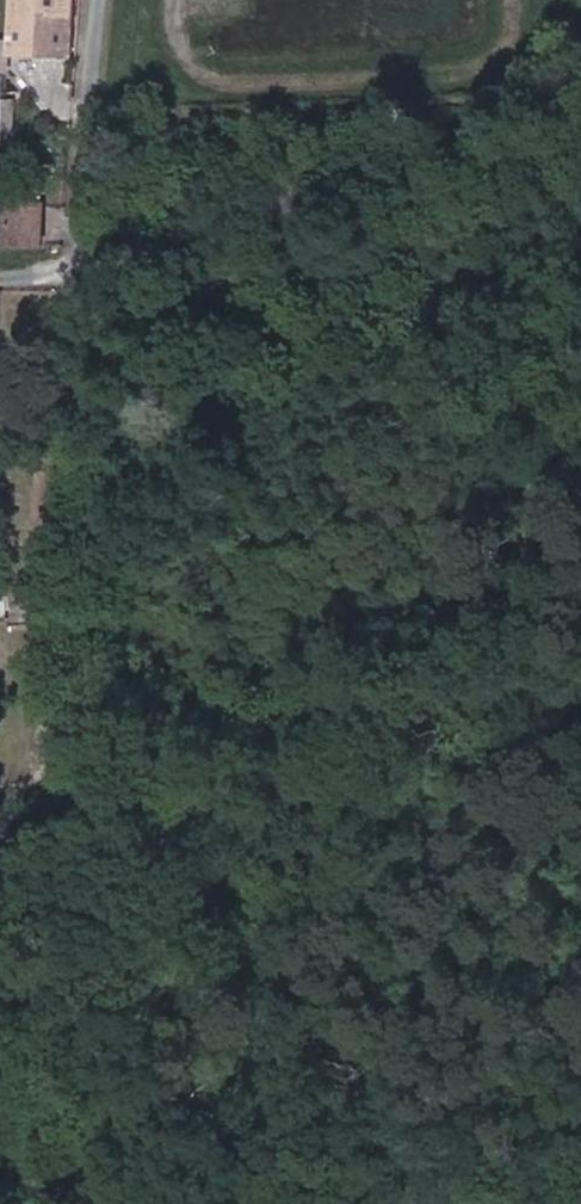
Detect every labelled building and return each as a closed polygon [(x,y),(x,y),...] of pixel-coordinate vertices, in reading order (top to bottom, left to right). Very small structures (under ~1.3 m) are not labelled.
[(25,54),(89,47),(85,0),(20,0),(25,54)] [(9,133),(8,101),(8,90),(0,90),(0,133),(9,133)] [(15,200),(16,243),(59,244),(60,201),(15,200)]
